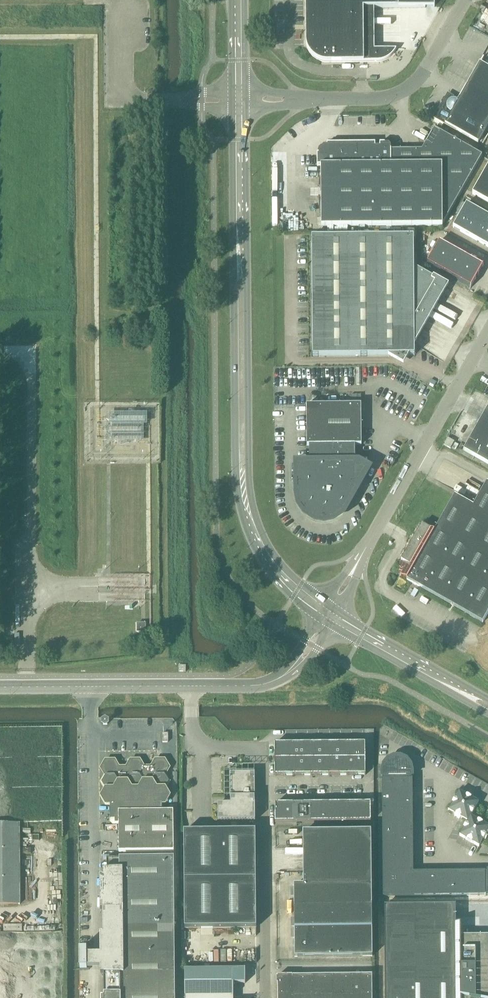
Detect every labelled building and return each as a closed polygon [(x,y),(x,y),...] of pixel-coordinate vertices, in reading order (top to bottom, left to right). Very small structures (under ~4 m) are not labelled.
[(306,41),(306,42),(306,43),(306,45),(306,46),(307,47),(307,48),(308,50),(308,51),(309,52),(310,53),(310,54),(312,56),(313,57),(314,58),(315,58),(318,60),(320,61),(322,62),(324,62),(325,62),(328,62),(377,62),(378,62),(380,62),(381,61),(383,61),(386,60),(387,59),(388,58),(389,58),(390,57),(392,55),(394,53),(395,52),(396,51),(396,50),(397,49),(397,47),(398,46),(398,44),(398,43),(398,42),(399,40),(399,39),(363,39),(363,8),(434,8),(435,7),(434,0),(305,0),(306,41)] [(479,63),(472,76),(487,85),(487,68),(479,63)] [(434,118),(478,143),(487,125),(487,85),(472,76),(458,101),(448,95),(434,118)] [(482,156),(434,129),(422,150),(391,150),(390,146),(388,144),(384,144),(379,144),(380,147),(375,147),(375,144),(327,144),(327,146),(324,146),(318,151),(318,154),(317,154),(317,166),(321,166),(321,174),(320,174),(319,176),(318,187),(318,197),(319,207),(320,214),(321,214),(321,227),(442,226),(442,223),(444,223),(482,156)] [(472,194),(487,203),(487,166),(472,194)] [(466,204),(453,227),(487,247),(487,216),(466,204)] [(414,236),(311,237),(312,356),(390,356),(390,355),(395,345),(408,352),(408,356),(414,356),(414,345),(411,344),(445,284),(414,267),(414,236)] [(439,242),(427,263),(471,288),(483,266),(439,242)] [(355,445),(361,445),(361,395),(351,395),(351,405),(306,405),(307,446),(309,446),(309,465),(297,465),(298,496),(300,505),(305,514),(314,519),(324,521),(334,519),(342,513),(362,478),(360,477),(363,472),(355,467),(355,445)] [(154,408),(94,408),(90,408),(90,457),(153,457),(154,408)] [(463,450),(487,464),(487,409),(487,408),(463,450)] [(450,449),(451,448),(454,442),(447,438),(443,445),(450,449)] [(394,573),(397,575),(400,577),(407,581),(407,580),(411,582),(418,586),(482,623),(487,613),(487,483),(487,482),(486,483),(475,502),(473,506),(454,496),(434,531),(421,524),(401,560),(397,566),(394,573)] [(146,632),(145,623),(136,623),(136,632),(146,632)] [(365,775),(365,743),(274,744),(275,776),(365,775)] [(382,796),(412,795),(412,779),(411,779),(411,777),(412,777),(412,772),(411,766),(406,760),(400,757),(394,757),(387,760),(383,766),(382,772),(382,778),(383,778),(383,779),(382,779),(382,796)] [(101,797),(106,805),(110,805),(110,821),(113,821),(113,825),(118,825),(119,853),(173,852),(173,812),(162,812),(162,804),(164,804),(169,797),(165,789),(169,782),(164,775),(169,768),(164,760),(155,760),(151,768),(143,768),(139,761),(130,761),(126,768),(118,768),(114,761),(105,761),(101,769),(105,776),(101,783),(106,790),(101,797)] [(218,822),(255,821),(255,804),(254,804),(254,798),(255,798),(254,773),(230,774),(230,798),(230,804),(217,805),(218,822)] [(448,811),(467,822),(470,816),(471,816),(479,802),(459,791),(448,811)] [(412,795),(382,796),(382,811),(413,811),(412,795)] [(275,823),(371,822),(370,803),(275,804),(275,823)] [(413,811),(382,811),(382,827),(413,826),(413,811)] [(467,822),(459,836),(479,847),(487,833),(487,830),(487,826),(471,816),(470,816),(467,822)] [(21,905),(20,823),(0,823),(0,905),(21,905)] [(413,826),(382,827),(382,842),(413,842),(413,826)] [(184,929),(256,928),(255,831),(184,832),(184,929)] [(372,956),(371,886),(371,832),(312,833),(313,886),(294,886),(294,957),(372,956)] [(413,842),(382,842),(382,858),(413,857),(413,842)] [(413,857),(382,858),(383,897),(403,896),(403,873),(413,873),(413,872),(413,857)] [(120,974),(120,997),(175,997),(174,858),(119,859),(119,871),(102,871),(102,876),(99,876),(100,911),(103,911),(103,934),(100,934),(100,954),(92,954),(86,954),(86,948),(79,948),(79,967),(92,967),(100,967),(100,974),(120,974)] [(428,896),(428,872),(413,872),(413,873),(403,873),(403,896),(428,896)] [(428,872),(428,896),(442,896),(442,872),(428,872)] [(442,872),(442,896),(456,896),(456,872),(442,872)] [(456,872),(456,896),(470,896),(470,872),(456,872)] [(470,896),(485,896),(485,895),(487,895),(487,896),(487,872),(487,873),(485,873),(485,872),(470,872),(470,896)] [(460,937),(460,929),(455,929),(455,906),(384,906),(385,997),(487,997),(487,936),(460,937)] [(184,970),(185,997),(233,997),(233,983),(245,983),(245,969),(184,970)] [(372,975),(277,976),(278,997),(372,997),(372,975)]
